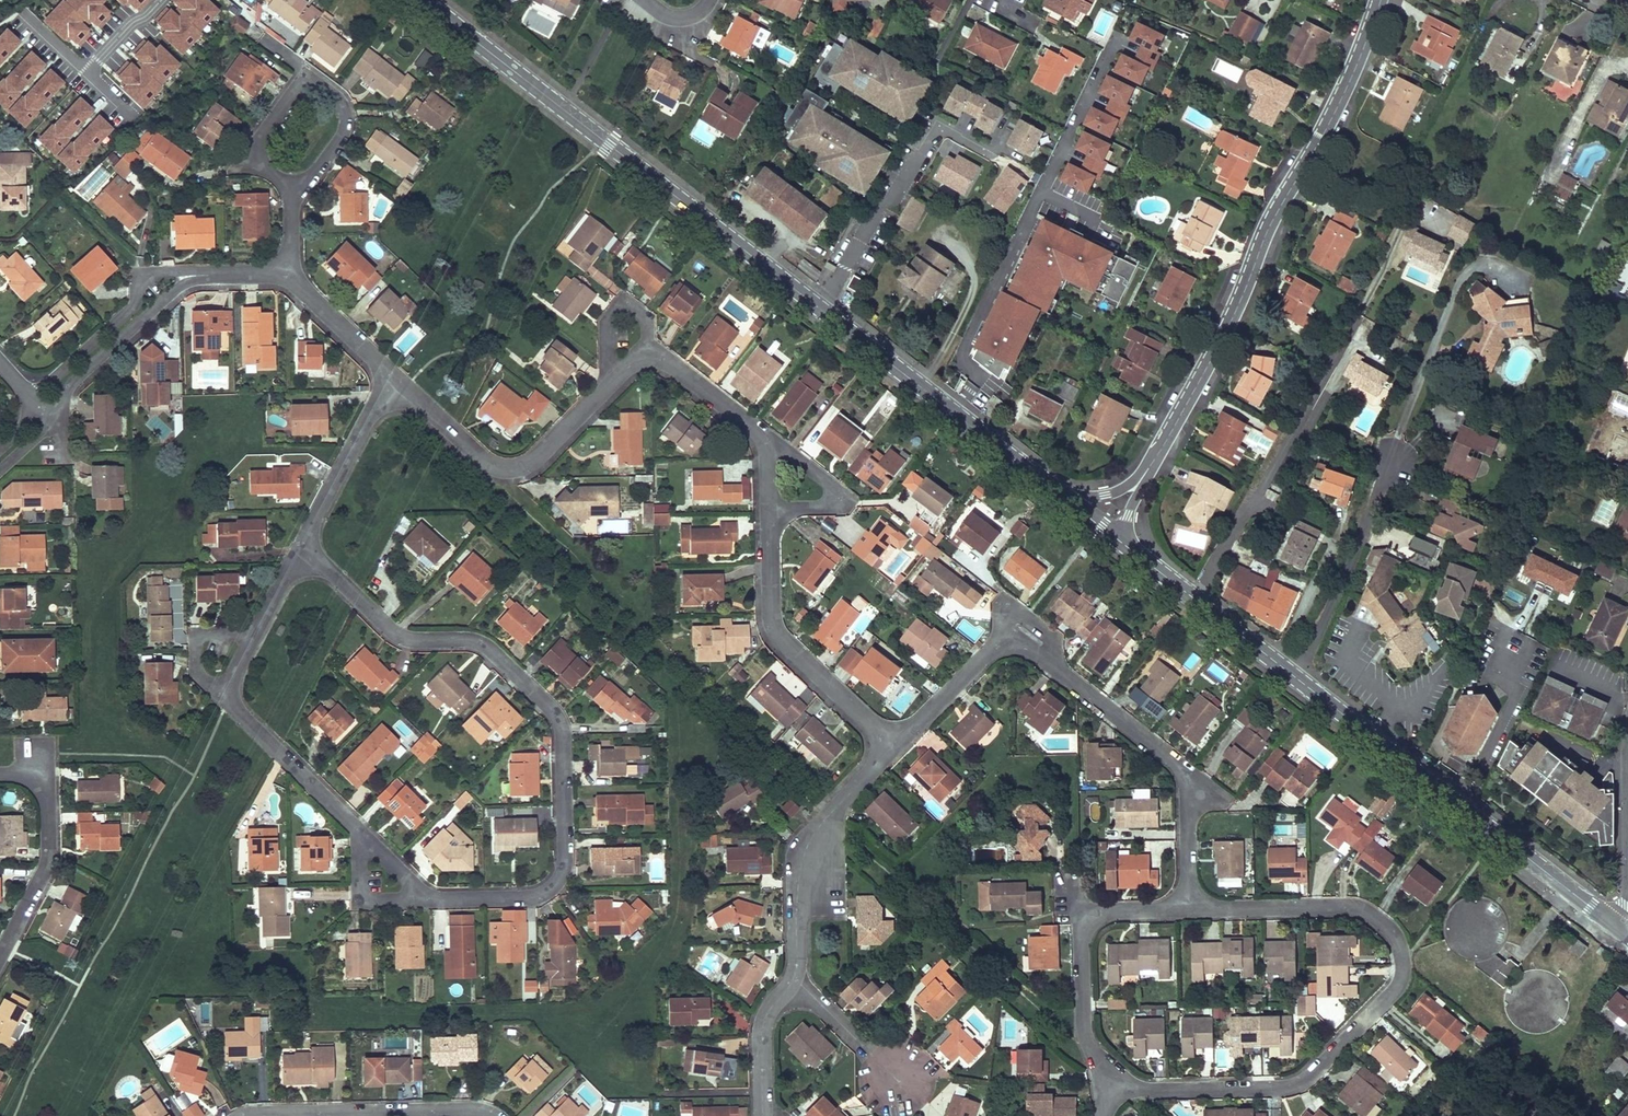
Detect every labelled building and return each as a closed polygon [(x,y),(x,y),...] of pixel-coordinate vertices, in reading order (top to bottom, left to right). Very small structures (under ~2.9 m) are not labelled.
[(43,20),(63,39),(67,35),(70,38),(78,45),(89,32),(82,25),(78,22),(81,18),(83,20),(87,16),(91,20),(98,27),(110,14),(102,7),(99,4),(102,0),(66,0),(64,2),(63,0),(62,0),(43,20)] [(130,3),(137,10),(146,0),(127,0),(130,3)] [(179,5),(183,9),(179,13),(181,15),(178,18),(174,14),(167,7),(155,20),(162,27),(166,30),(162,34),(181,53),(201,32),(199,30),(217,11),(206,0),(173,0),(179,5)] [(270,3),(274,7),(272,10),(292,25),(304,7),(307,4),(302,0),(265,0),(270,3)] [(542,3),(570,17),(579,0),(544,0),(542,3)] [(759,1),(773,9),(774,7),(795,18),(804,0),(759,0),(759,1)] [(835,10),(846,9),(845,0),(835,0),(835,10)] [(909,6),(940,23),(953,0),(952,0),(912,0),(909,6)] [(1045,8),(1070,21),(1076,10),(1079,11),(1086,15),(1094,0),(1050,0),(1045,8)] [(1225,9),(1229,0),(1228,0),(1208,0),(1225,9)] [(178,18),(181,15),(179,13),(183,9),(179,5),(175,9),(177,11),(174,14),(178,18)] [(307,9),(315,15),(319,18),(321,15),(321,14),(310,6),(307,9)] [(304,7),(292,25),(302,32),(315,15),(307,9),(304,7)] [(1076,10),(1070,21),(1073,22),(1079,11),(1076,10)] [(753,11),(749,19),(756,22),(760,14),(753,11)] [(1241,12),(1227,39),(1235,43),(1237,39),(1247,44),(1259,21),(1241,12)] [(349,46),(325,28),(329,23),(330,22),(321,15),(319,18),(303,39),(312,46),(316,49),(314,52),(334,67),(349,46)] [(729,34),(723,46),(744,57),(752,43),(761,47),(769,32),(738,15),(733,23),(736,24),(731,35),(729,34)] [(1416,41),(1411,50),(1444,67),(1452,49),(1451,49),(1460,31),(1429,15),(1422,29),(1432,34),(1430,38),(1423,34),(1419,43),(1416,41)] [(87,24),(91,20),(87,16),(83,20),(81,18),(78,22),(82,25),(85,22),(87,24)] [(248,25),(235,16),(229,26),(241,35),(248,25)] [(876,17),(866,34),(877,39),(886,22),(876,17)] [(1115,70),(1143,84),(1167,34),(1139,21),(1130,39),(1142,45),(1136,59),(1123,53),(1115,70)] [(1294,42),(1286,59),(1309,71),(1314,59),(1311,58),(1321,38),(1324,40),(1326,41),(1330,33),(1306,21),(1302,29),(1301,28),(1301,29),(1294,42)] [(329,23),(325,28),(349,46),(353,41),(329,23)] [(977,24),(965,47),(1004,67),(1016,44),(998,35),(997,37),(994,36),(995,33),(977,24)] [(809,25),(802,37),(809,40),(816,29),(809,25)] [(1288,39),(1294,42),(1301,29),(1294,26),(1288,39)] [(1500,28),(1481,65),(1504,76),(1522,40),(1500,28)] [(17,42),(5,30),(0,35),(0,60),(17,42)] [(1560,37),(1558,40),(1577,50),(1578,47),(1560,37)] [(1321,38),(1311,58),(1314,59),(1324,40),(1321,38)] [(143,40),(132,52),(139,59),(143,63),(139,67),(141,69),(138,72),(134,68),(127,61),(115,74),(123,81),(126,84),(123,88),(142,107),(160,87),(158,85),(177,65),(159,46),(155,50),(151,46),(143,40)] [(918,98),(922,100),(933,82),(925,78),(924,79),(882,54),(880,57),(852,40),(846,49),(835,42),(813,79),(835,92),(840,82),(862,95),(865,91),(889,106),(886,110),(903,121),(918,98)] [(1558,40),(1543,71),(1571,85),(1588,52),(1578,47),(1577,50),(1558,40)] [(1042,65),(1033,82),(1054,93),(1064,73),(1071,60),(1076,63),(1079,65),(1083,57),(1064,47),(1060,55),(1050,50),(1045,58),(1042,65)] [(404,78),(367,50),(352,69),(364,79),(376,88),(389,98),(391,94),(400,101),(415,81),(406,74),(404,78)] [(434,58),(425,52),(414,68),(423,74),(434,58)] [(0,81),(0,104),(3,107),(7,112),(8,111),(23,125),(36,111),(35,110),(61,82),(48,71),(22,98),(21,97),(14,104),(10,101),(17,93),(16,92),(42,64),(29,53),(3,80),(2,79),(0,81)] [(278,75),(251,55),(248,58),(241,53),(224,77),(225,78),(222,82),(231,89),(234,84),(252,97),(261,85),(257,82),(260,78),(261,79),(265,78),(266,78),(272,83),(278,75)] [(655,55),(643,79),(658,87),(657,90),(656,91),(657,91),(653,98),(671,107),(675,101),(686,81),(675,75),(668,71),(669,68),(672,64),(655,55)] [(138,72),(141,69),(139,67),(143,63),(139,59),(135,63),(137,65),(134,68),(138,72)] [(1218,59),(1212,72),(1238,83),(1243,69),(1218,59)] [(1076,63),(1071,60),(1064,73),(1069,75),(1076,63)] [(1249,72),(1246,78),(1249,86),(1255,89),(1258,91),(1261,90),(1262,93),(1260,96),(1256,105),(1260,107),(1255,118),(1271,126),(1280,110),(1281,106),(1277,104),(1278,101),(1287,105),(1291,96),(1288,94),(1292,87),(1257,70),(1249,72)] [(1085,124),(1113,138),(1137,88),(1108,74),(1100,92),(1112,98),(1105,112),(1094,107),(1085,124)] [(1398,76),(1394,85),(1397,87),(1389,104),(1381,119),(1402,130),(1419,97),(1411,93),(1415,85),(1398,76)] [(373,91),(376,88),(364,79),(362,82),(373,91)] [(643,79),(641,82),(657,90),(658,87),(643,79)] [(1592,122),(1613,133),(1618,122),(1624,125),(1627,118),(1627,91),(1609,81),(1601,95),(1606,98),(1611,100),(1606,110),(1601,108),(1600,107),(1592,122)] [(961,112),(976,120),(973,126),(989,134),(1002,109),(955,84),(942,108),(959,117),(961,112)] [(1385,102),(1389,104),(1397,87),(1394,85),(1385,102)] [(1415,85),(1411,93),(1419,97),(1423,89),(1415,85)] [(711,103),(701,119),(711,124),(712,122),(738,137),(759,103),(740,92),(731,107),(727,104),(726,105),(723,104),(729,95),(717,88),(708,102),(711,103)] [(868,139),(865,144),(841,129),(844,124),(823,111),(829,102),(807,88),(785,125),(796,131),(790,140),(818,158),(816,162),(857,188),(856,189),(864,194),(875,176),(871,174),(885,150),(868,139)] [(453,110),(430,92),(421,104),(415,99),(405,111),(412,116),(414,113),(426,122),(438,131),(453,110)] [(1606,98),(1601,108),(1606,110),(1611,100),(1606,98)] [(51,125),(38,139),(53,153),(52,154),(56,158),(57,157),(72,172),(85,157),(84,156),(110,129),(97,117),(72,144),(71,143),(63,151),(59,147),(66,139),(65,138),(91,111),(78,99),(53,126),(51,125)] [(1281,106),(1280,110),(1283,111),(1287,105),(1278,101),(1277,104),(1281,106)] [(195,136),(214,150),(221,139),(218,137),(228,124),(233,117),(233,116),(215,103),(199,124),(202,126),(195,136)] [(1256,105),(1250,116),(1255,118),(1260,107),(1256,105)] [(1588,120),(1592,122),(1600,107),(1596,105),(1588,120)] [(423,125),(426,122),(414,113),(412,116),(423,125)] [(234,129),(239,122),(233,117),(228,124),(231,126),(234,129)] [(1043,131),(1019,118),(1005,144),(1029,157),(1043,131)] [(1624,125),(1618,122),(1613,133),(1619,136),(1624,125)] [(202,126),(199,124),(192,134),(195,136),(202,126)] [(231,126),(228,124),(218,137),(221,139),(231,126)] [(1062,179),(1090,193),(1114,143),(1085,129),(1077,147),(1089,152),(1081,167),(1070,162),(1062,179)] [(189,159),(154,133),(150,130),(131,148),(139,154),(174,179),(189,159)] [(367,147),(378,132),(376,131),(365,146),(367,147)] [(1223,168),(1218,179),(1227,184),(1240,190),(1241,191),(1246,180),(1243,179),(1251,161),(1249,160),(1256,145),(1224,131),(1221,132),(1216,142),(1217,146),(1231,152),(1227,160),(1223,168)] [(373,153),(406,176),(417,160),(385,137),(378,132),(367,147),(374,152),(373,153)] [(1256,145),(1249,160),(1251,161),(1258,146),(1256,145)] [(140,159),(129,149),(122,157),(132,167),(140,159)] [(1,189),(1,206),(24,206),(23,165),(30,165),(29,154),(10,154),(10,165),(0,166),(0,189),(1,189)] [(10,154),(0,154),(0,166),(10,165),(10,154)] [(956,155),(954,159),(946,155),(933,180),(964,196),(979,167),(956,155)] [(1215,164),(1223,168),(1227,160),(1219,156),(1215,164)] [(132,167),(122,157),(112,168),(124,179),(134,169),(132,167)] [(341,223),(366,223),(365,193),(353,193),(353,184),(360,175),(346,164),(332,184),(332,194),(340,194),(341,223)] [(85,203),(111,178),(100,166),(73,190),(85,203)] [(1029,182),(1006,166),(982,199),(1004,216),(1029,182)] [(766,168),(748,192),(810,239),(828,215),(826,214),(815,206),(766,168)] [(1564,174),(1554,193),(1568,201),(1577,182),(1564,174)] [(126,185),(116,176),(111,181),(121,191),(126,185)] [(405,180),(402,184),(409,189),(412,185),(405,180)] [(96,197),(112,213),(130,230),(145,214),(126,196),(133,188),(128,183),(126,185),(121,191),(111,181),(96,197)] [(392,198),(399,203),(409,189),(402,184),(392,198)] [(1240,190),(1227,184),(1224,191),(1237,197),(1240,190)] [(1,189),(0,189),(0,210),(24,210),(24,206),(1,206),(1,189)] [(266,193),(235,194),(235,206),(242,206),(243,240),(247,240),(263,240),(267,240),(267,226),(265,226),(265,214),(268,214),(267,205),(266,205),(266,193)] [(895,224),(910,233),(926,204),(911,196),(895,224)] [(112,213),(96,197),(92,200),(109,216),(112,213)] [(1183,222),(1174,239),(1183,244),(1193,249),(1199,252),(1203,243),(1211,227),(1214,229),(1223,212),(1201,201),(1189,225),(1183,222)] [(817,203),(815,206),(826,214),(827,211),(817,203)] [(1332,220),(1336,222),(1340,215),(1355,223),(1358,216),(1340,206),(1332,220)] [(1318,246),(1311,259),(1332,271),(1340,256),(1337,254),(1350,231),(1355,223),(1340,215),(1336,222),(1332,220),(1323,237),(1322,239),(1325,241),(1323,246),(1319,244),(1318,246)] [(613,234),(589,216),(567,245),(575,251),(568,260),(583,271),(590,262),(588,260),(598,247),(601,249),(613,234)] [(977,347),(1018,368),(1045,310),(1051,313),(1068,279),(1122,305),(1140,266),(1045,218),(977,347)] [(194,220),(174,220),(174,244),(198,244),(199,248),(214,247),(213,219),(194,220)] [(1466,242),(1472,230),(1455,223),(1450,235),(1466,242)] [(1437,266),(1443,253),(1446,246),(1417,233),(1419,229),(1409,225),(1399,246),(1409,250),(1407,253),(1436,266),(1437,266)] [(1211,227),(1203,243),(1206,245),(1214,229),(1211,227)] [(1350,231),(1337,254),(1340,256),(1342,257),(1355,233),(1350,231)] [(1319,244),(1323,246),(1325,241),(1322,239),(1323,237),(1321,235),(1316,245),(1318,246),(1319,244)] [(612,252),(620,243),(617,240),(609,250),(612,252)] [(1602,240),(1595,253),(1603,257),(1610,244),(1602,240)] [(373,270),(345,243),(332,257),(335,259),(329,266),(344,280),(347,278),(349,276),(358,285),(360,284),(373,270)] [(623,245),(620,243),(612,252),(615,255),(623,245)] [(926,245),(903,279),(913,286),(920,291),(931,298),(954,264),(926,245)] [(652,298),(669,276),(631,246),(623,257),(630,262),(626,268),(648,285),(643,290),(652,298)] [(601,249),(598,247),(588,260),(590,262),(601,249)] [(114,268),(96,248),(71,270),(87,288),(97,280),(100,283),(103,280),(102,279),(114,268)] [(23,300),(42,283),(15,253),(7,261),(0,267),(0,268),(10,279),(12,277),(14,279),(12,281),(9,284),(23,300)] [(1436,266),(1435,268),(1439,270),(1446,254),(1443,253),(1437,266),(1436,266)] [(335,259),(332,257),(326,263),(329,266),(335,259)] [(395,264),(404,272),(408,268),(399,259),(395,264)] [(827,262),(824,267),(834,273),(837,267),(827,262)] [(1172,266),(1155,300),(1178,312),(1183,304),(1180,302),(1187,289),(1189,291),(1196,278),(1172,266)] [(643,290),(648,285),(626,268),(622,273),(643,290)] [(382,278),(373,270),(360,284),(369,292),(382,278)] [(349,276),(347,278),(357,287),(358,285),(349,276)] [(591,301),(596,295),(574,278),(573,279),(571,278),(569,280),(565,276),(556,287),(563,292),(551,307),(570,321),(578,311),(587,299),(591,301)] [(1288,301),(1280,314),(1298,324),(1304,315),(1305,315),(1310,306),(1320,289),(1298,277),(1288,294),(1291,296),(1288,301)] [(1354,293),(1357,282),(1340,278),(1337,288),(1354,293)] [(97,280),(87,288),(90,292),(100,283),(97,280)] [(1474,341),(1465,360),(1487,370),(1501,343),(1503,337),(1505,333),(1533,330),(1530,305),(1502,309),(1507,303),(1488,288),(1487,289),(1478,281),(1470,291),(1471,294),(1474,304),(1472,307),(1490,321),(1489,323),(1490,330),(1486,330),(1479,343),(1474,341)] [(672,318),(683,326),(701,302),(677,283),(660,305),(674,316),(672,318)] [(920,291),(913,286),(911,289),(918,294),(920,291)] [(1609,299),(1627,307),(1627,293),(1614,287),(1609,299)] [(410,312),(398,300),(386,289),(367,309),(378,321),(381,318),(385,322),(393,329),(408,314),(410,312)] [(1187,289),(1180,302),(1183,304),(1189,291),(1187,289)] [(66,313),(74,306),(65,295),(57,303),(66,313)] [(403,295),(398,300),(410,312),(408,314),(410,316),(412,314),(417,309),(403,295)] [(1507,303),(1502,309),(1530,305),(1529,298),(1509,300),(1507,303)] [(591,301),(587,299),(578,311),(581,313),(591,301)] [(32,326),(46,341),(60,329),(64,325),(68,329),(83,315),(74,306),(66,313),(57,303),(32,326)] [(672,318),(674,316),(660,305),(659,307),(672,318)] [(271,312),(259,313),(259,307),(243,307),(244,358),(256,358),(256,364),(256,368),(274,368),(273,346),(269,346),(269,339),(271,339),(271,312)] [(232,331),(232,311),(197,311),(198,331),(193,331),(193,351),(217,351),(217,331),(232,331)] [(1304,315),(1298,324),(1304,328),(1310,318),(1305,315),(1304,315)] [(694,354),(714,370),(726,354),(722,351),(737,332),(717,316),(702,336),(709,341),(706,346),(703,343),(702,343),(694,354)] [(749,329),(755,334),(762,325),(756,320),(749,329)] [(1535,322),(1536,332),(1560,339),(1562,331),(1535,322)] [(1123,371),(1120,378),(1138,387),(1144,374),(1143,373),(1145,369),(1149,371),(1158,352),(1144,345),(1148,336),(1132,328),(1127,338),(1133,341),(1138,343),(1129,360),(1120,356),(1115,367),(1123,371)] [(709,341),(702,336),(699,340),(702,343),(703,343),(706,346),(709,341)] [(1148,336),(1144,345),(1158,352),(1163,343),(1148,336)] [(169,379),(179,379),(179,367),(164,367),(164,359),(163,350),(152,340),(139,351),(140,382),(142,381),(146,381),(147,403),(147,404),(169,404),(169,379)] [(1552,340),(1542,343),(1546,356),(1548,355),(1556,353),(1552,340)] [(321,345),(314,345),(305,345),(305,341),(296,341),(296,369),(321,369),(321,345)] [(574,356),(555,341),(542,358),(546,361),(539,370),(546,375),(543,379),(553,387),(564,373),(562,372),(566,367),(568,369),(571,365),(569,364),(574,356)] [(1113,366),(1115,367),(1120,356),(1129,360),(1138,343),(1133,341),(1125,356),(1119,353),(1113,366)] [(1501,343),(1487,370),(1491,372),(1504,344),(1501,343)] [(760,395),(782,367),(758,348),(731,382),(746,394),(751,388),(760,395)] [(1356,354),(1344,374),(1352,378),(1351,380),(1378,396),(1389,377),(1362,362),(1364,358),(1356,354)] [(1242,381),(1235,393),(1249,401),(1254,392),(1263,397),(1272,380),(1271,380),(1275,358),(1254,355),(1252,370),(1253,370),(1255,372),(1253,376),(1250,375),(1246,383),(1242,381)] [(164,359),(164,367),(179,367),(178,358),(164,359)] [(337,361),(327,361),(326,371),(337,371),(337,361)] [(562,372),(564,373),(553,387),(557,390),(574,368),(571,365),(568,369),(566,367),(562,372)] [(1242,381),(1246,383),(1250,375),(1246,372),(1242,381)] [(801,381),(816,393),(822,385),(807,373),(801,381)] [(1066,378),(1064,381),(1079,389),(1081,386),(1066,378)] [(801,381),(800,380),(773,414),(791,428),(818,394),(816,393),(801,381)] [(1064,381),(1057,394),(1072,402),(1079,389),(1064,381)] [(534,421),(549,401),(536,390),(525,404),(499,384),(482,407),(495,417),(493,419),(506,429),(515,417),(522,422),(527,416),(534,421)] [(760,395),(751,388),(746,394),(755,401),(760,395)] [(1032,389),(1025,402),(1033,407),(1029,413),(1051,424),(1061,404),(1032,389)] [(1254,392),(1249,401),(1258,405),(1263,397),(1254,392)] [(1105,394),(1090,424),(1100,429),(1097,436),(1108,442),(1114,429),(1126,405),(1105,394)] [(115,395),(94,395),(94,411),(97,411),(97,416),(94,416),(94,422),(84,423),(84,441),(95,441),(95,435),(113,435),(113,417),(116,417),(115,395)] [(1130,407),(1126,405),(1114,429),(1118,431),(1130,407)] [(313,430),(325,429),(325,406),(291,407),(292,434),(308,433),(308,435),(313,435),(313,430)] [(493,419),(495,417),(482,407),(480,410),(493,419)] [(183,411),(174,410),(174,427),(182,428),(183,411)] [(1223,421),(1215,436),(1207,449),(1236,464),(1245,448),(1239,445),(1245,433),(1242,431),(1246,423),(1224,411),(1219,419),(1223,421)] [(613,429),(614,450),(618,450),(618,454),(618,466),(640,465),(640,428),(639,412),(620,413),(620,429),(613,429)] [(841,412),(837,416),(861,435),(864,430),(841,412)] [(676,414),(662,433),(684,450),(690,442),(697,448),(708,434),(701,429),(698,432),(687,423),(676,414)] [(861,435),(837,416),(819,440),(852,465),(864,448),(870,441),(861,435)] [(515,417),(506,429),(504,432),(511,437),(522,422),(515,417)] [(1468,418),(1459,441),(1455,449),(1449,466),(1457,469),(1456,472),(1471,478),(1475,468),(1479,465),(1479,459),(1469,454),(1472,448),(1491,456),(1498,440),(1483,434),(1487,426),(1468,418)] [(687,423),(698,432),(701,429),(690,420),(687,423)] [(1627,435),(1627,423),(1623,421),(1619,431),(1627,435)] [(1246,423),(1242,431),(1245,433),(1248,434),(1252,427),(1246,423)] [(1276,440),(1281,430),(1269,423),(1263,433),(1276,440)] [(1090,424),(1086,431),(1097,436),(1100,429),(1090,424)] [(1602,446),(1621,454),(1627,439),(1609,430),(1602,446)] [(1204,447),(1207,449),(1215,436),(1211,434),(1204,447)] [(697,448),(690,442),(684,450),(691,456),(697,448)] [(852,465),(849,468),(868,482),(872,476),(876,479),(886,487),(892,480),(885,475),(888,471),(895,476),(906,462),(890,449),(884,456),(879,463),(871,457),(873,455),(864,448),(852,465)] [(879,463),(884,456),(876,451),(872,457),(879,463)] [(1558,451),(1551,465),(1559,468),(1566,455),(1558,451)] [(1326,466),(1318,463),(1316,469),(1324,472),(1326,466)] [(249,493),(276,493),(299,492),(299,474),(304,474),(304,465),(298,465),(289,465),(289,468),(289,471),(271,472),(253,472),(253,480),(249,480),(249,493)] [(92,466),(93,498),(97,498),(97,510),(121,510),(121,497),(116,498),(116,485),(116,467),(116,466),(92,466)] [(1316,469),(1310,486),(1322,490),(1323,486),(1330,489),(1329,493),(1339,496),(1337,502),(1347,506),(1356,479),(1327,470),(1328,467),(1326,466),(1324,472),(1316,469)] [(940,520),(954,501),(914,470),(899,488),(940,520)] [(721,485),(721,471),(691,472),(692,499),(704,499),(704,496),(721,496),(721,502),(741,501),(740,484),(721,485)] [(1203,488),(1199,496),(1194,493),(1190,502),(1193,504),(1190,510),(1196,518),(1205,518),(1208,512),(1212,514),(1216,506),(1224,510),(1233,492),(1209,478),(1191,472),(1187,483),(1198,487),(1203,488)] [(876,479),(872,476),(868,482),(872,485),(876,479)] [(61,483),(11,484),(0,494),(0,500),(6,506),(20,505),(20,503),(42,502),(42,505),(42,507),(61,507),(61,483)] [(973,495),(982,500),(987,491),(977,486),(973,495)] [(586,513),(588,515),(606,515),(606,511),(616,511),(616,487),(578,488),(578,497),(574,501),(564,491),(553,502),(576,524),(586,513)] [(1198,487),(1194,493),(1199,496),(1203,488),(1198,487)] [(1456,512),(1459,504),(1441,497),(1438,505),(1446,508),(1456,512)] [(1190,502),(1185,511),(1193,522),(1207,523),(1212,514),(1208,512),(1205,518),(1196,518),(1190,510),(1193,504),(1190,502)] [(653,506),(653,514),(667,513),(667,505),(653,506)] [(1615,532),(1627,538),(1627,505),(1615,532)] [(652,523),(652,521),(652,514),(652,507),(643,507),(643,523),(652,523)] [(1456,512),(1446,508),(1448,516),(1453,519),(1455,514),(1456,512)] [(927,512),(922,519),(931,525),(936,518),(927,512)] [(984,555),(1000,533),(972,512),(956,533),(964,539),(966,537),(975,544),(974,546),(984,555)] [(588,515),(586,513),(576,524),(578,526),(588,515)] [(653,514),(652,514),(652,521),(652,523),(652,524),(669,524),(669,513),(667,513),(653,514)] [(1439,513),(1435,523),(1448,528),(1454,531),(1460,545),(1473,551),(1476,543),(1469,540),(1468,537),(1481,532),(1484,526),(1455,514),(1453,519),(1448,516),(1439,513)] [(884,561),(879,557),(898,532),(881,519),(870,533),(871,534),(862,544),(859,542),(852,551),(877,570),(884,561)] [(237,541),(265,540),(264,520),(235,521),(235,523),(216,524),(207,524),(207,534),(202,534),(202,544),(217,543),(217,547),(237,547),(237,544),(237,541)] [(1015,535),(1024,523),(1019,520),(1010,531),(1015,535)] [(1298,522),(1281,557),(1304,568),(1317,541),(1316,540),(1319,532),(1298,522)] [(690,553),(730,552),(730,540),(730,533),(736,533),(736,523),(719,523),(719,529),(690,530),(689,526),(681,526),(681,551),(690,551),(690,553)] [(1024,523),(1015,535),(1019,538),(1028,527),(1024,523)] [(1444,539),(1448,528),(1435,523),(1426,531),(1428,532),(1444,539)] [(447,548),(420,524),(404,542),(419,555),(422,552),(434,563),(447,548)] [(4,546),(4,567),(19,567),(19,561),(19,558),(26,558),(26,561),(26,570),(45,570),(44,561),(45,561),(44,536),(18,537),(18,525),(0,526),(0,546),(4,546)] [(859,542),(862,544),(871,534),(870,533),(867,531),(859,542)] [(1444,539),(1428,532),(1424,542),(1441,549),(1445,539),(1444,539)] [(924,554),(932,543),(924,537),(915,548),(924,554)] [(975,544),(966,537),(964,539),(974,546),(975,544)] [(797,581),(812,593),(841,556),(823,542),(820,540),(815,547),(817,549),(803,568),(806,570),(797,581)] [(1264,543),(1261,550),(1272,555),(1277,544),(1270,540),(1267,545),(1264,543)] [(1423,542),(1419,552),(1437,559),(1441,549),(1424,542),(1423,542)] [(942,551),(932,543),(924,554),(930,559),(933,555),(937,558),(942,551)] [(1019,549),(1004,567),(1032,589),(1046,570),(1019,549)] [(1273,558),(1258,550),(1254,559),(1270,566),(1273,558)] [(1580,575),(1533,553),(1522,573),(1571,597),(1580,575)] [(478,599),(498,577),(472,554),(452,576),(478,599)] [(1388,591),(1401,562),(1384,554),(1370,584),(1368,583),(1361,600),(1372,604),(1372,602),(1377,604),(1374,610),(1373,611),(1373,613),(1374,615),(1381,625),(1377,628),(1382,635),(1386,632),(1407,616),(1399,607),(1395,610),(1386,596),(1388,591)] [(975,607),(983,596),(934,559),(921,576),(931,583),(934,585),(949,597),(952,593),(969,606),(975,607)] [(1599,562),(1594,573),(1611,580),(1616,569),(1599,562)] [(1237,564),(1223,596),(1248,610),(1257,587),(1263,590),(1266,579),(1250,572),(1251,570),(1237,564)] [(1475,574),(1452,565),(1447,579),(1448,579),(1444,590),(1442,589),(1439,597),(1440,601),(1437,610),(1451,616),(1454,609),(1459,607),(1463,597),(1464,592),(1470,589),(1475,574)] [(1270,566),(1266,579),(1274,582),(1279,571),(1270,566)] [(797,581),(806,570),(803,568),(794,579),(797,581)] [(215,594),(238,593),(238,574),(215,575),(215,577),(195,578),(196,601),(216,601),(215,598),(215,594)] [(721,599),(721,575),(682,576),(683,604),(698,604),(698,600),(721,599)] [(478,599),(452,576),(448,580),(474,604),(478,599)] [(931,583),(921,576),(915,584),(927,594),(934,585),(931,583)] [(147,602),(149,602),(150,624),(150,642),(170,642),(169,601),(167,601),(166,585),(162,586),(162,577),(150,577),(150,586),(146,586),(147,602)] [(1257,587),(1248,610),(1282,629),(1298,593),(1274,582),(1266,579),(1263,590),(1257,587)] [(18,629),(18,619),(24,619),(29,619),(28,609),(25,609),(24,588),(2,588),(2,590),(2,599),(0,599),(0,630),(18,629)] [(1079,597),(1067,588),(1052,607),(1066,618),(1080,629),(1077,632),(1086,639),(1097,625),(1089,618),(1095,609),(1090,605),(1079,597)] [(1086,588),(1079,597),(1090,605),(1097,597),(1086,588)] [(1388,591),(1386,596),(1395,610),(1399,607),(1388,591)] [(813,635),(825,644),(830,637),(837,642),(860,613),(842,599),(830,614),(832,616),(821,630),(819,628),(813,635)] [(1361,600),(1359,604),(1374,610),(1377,604),(1372,602),(1372,604),(1361,600)] [(1599,617),(1588,640),(1609,650),(1622,623),(1621,622),(1627,610),(1606,600),(1598,616),(1599,617)] [(514,603),(497,621),(513,636),(517,632),(527,641),(546,621),(537,613),(531,619),(514,603)] [(1463,608),(1459,607),(1454,609),(1451,616),(1459,619),(1463,608)] [(796,617),(803,622),(810,613),(803,608),(796,617)] [(1394,645),(1389,656),(1398,667),(1413,666),(1419,653),(1424,649),(1429,646),(1421,635),(1427,631),(1421,624),(1424,621),(1417,612),(1408,618),(1407,616),(1386,632),(1390,638),(1392,640),(1393,639),(1395,642),(1394,645)] [(821,630),(832,616),(830,614),(819,628),(821,630)] [(1083,662),(1101,676),(1125,645),(1123,643),(1129,635),(1105,617),(1099,625),(1107,631),(1083,662)] [(932,630),(916,618),(900,639),(916,651),(911,656),(925,667),(930,662),(937,667),(948,652),(942,647),(946,641),(932,630)] [(1077,632),(1080,629),(1066,618),(1064,621),(1077,632)] [(747,645),(747,626),(727,627),(719,627),(719,631),(712,631),(712,627),(700,627),(701,646),(697,646),(697,659),(722,658),(722,652),(741,652),(741,645),(747,645)] [(1157,626),(1152,632),(1156,636),(1161,629),(1157,626)] [(932,630),(946,641),(948,639),(934,628),(932,630)] [(523,645),(527,641),(517,632),(513,636),(523,645)] [(837,642),(830,637),(825,644),(836,653),(841,646),(837,642)] [(565,644),(559,639),(541,659),(539,660),(546,666),(547,664),(560,675),(573,687),(593,664),(588,660),(583,665),(563,647),(565,644)] [(52,640),(2,641),(2,671),(53,670),(52,640)] [(974,645),(979,649),(983,644),(978,640),(974,645)] [(604,654),(611,660),(617,653),(610,647),(604,654)] [(362,648),(346,664),(362,679),(372,690),(376,686),(382,692),(397,677),(390,671),(388,673),(362,648)] [(887,686),(899,669),(873,649),(856,670),(867,678),(869,680),(873,675),(876,677),(887,686)] [(539,660),(541,659),(533,651),(527,658),(535,665),(539,660)] [(611,660),(618,666),(624,659),(617,653),(611,660)] [(1153,674),(1162,662),(1159,659),(1150,671),(1153,674)] [(1140,689),(1159,704),(1180,676),(1162,662),(1153,674),(1140,689)] [(169,663),(145,664),(145,703),(168,703),(168,684),(169,684),(169,683),(169,663)] [(362,679),(346,664),(343,667),(359,682),(362,679)] [(454,674),(445,665),(426,685),(432,691),(443,702),(449,708),(451,706),(459,714),(475,697),(456,679),(452,675),(454,674)] [(867,678),(856,670),(853,674),(864,682),(867,678)] [(745,677),(739,671),(734,677),(740,683),(745,677)] [(796,698),(793,701),(772,681),(775,678),(769,672),(745,698),(760,712),(764,707),(776,719),(783,712),(793,721),(806,707),(796,698)] [(570,690),(573,687),(560,675),(557,678),(570,690)] [(593,699),(608,682),(600,675),(586,692),(593,699)] [(887,686),(876,677),(875,679),(871,684),(882,692),(887,686)] [(1546,679),(1544,683),(1604,710),(1606,706),(1546,679)] [(654,713),(640,701),(636,706),(628,700),(629,700),(608,682),(593,699),(607,711),(610,708),(614,711),(624,720),(627,717),(634,723),(645,723),(654,713)] [(1544,683),(1530,714),(1590,741),(1598,723),(1604,710),(1593,705),(1582,700),(1544,683)] [(443,702),(432,691),(426,697),(437,708),(443,702)] [(21,718),(45,717),(45,720),(67,720),(66,697),(45,698),(21,698),(21,692),(3,693),(3,706),(20,706),(21,718)] [(1048,692),(1044,697),(1039,703),(1032,698),(1025,692),(1018,702),(1020,704),(1018,707),(1030,716),(1027,720),(1044,734),(1066,706),(1048,692)] [(1032,698),(1039,703),(1044,697),(1037,692),(1032,698)] [(494,693),(463,725),(480,742),(494,727),(503,737),(521,719),(512,711),(510,713),(500,703),(502,701),(494,693)] [(1449,723),(1444,734),(1450,743),(1461,743),(1467,752),(1479,752),(1500,712),(1487,693),(1464,694),(1459,704),(1465,713),(1460,723),(1449,723)] [(1219,709),(1201,694),(1181,720),(1176,716),(1170,724),(1193,743),(1204,728),(1219,709)] [(628,700),(636,706),(640,701),(633,695),(629,700),(628,700)] [(968,750),(994,724),(974,703),(968,709),(971,712),(951,733),(968,750)] [(353,721),(335,704),(326,713),(318,705),(306,717),(314,726),(316,723),(318,722),(328,731),(326,732),(333,741),(353,721)] [(1459,704),(1449,723),(1460,723),(1465,713),(1459,704)] [(1253,720),(1255,717),(1242,708),(1235,717),(1246,726),(1248,727),(1253,720)] [(811,716),(793,736),(826,766),(842,748),(822,730),(825,728),(811,716)] [(1246,726),(1235,717),(1230,724),(1240,733),(1246,726)] [(1239,778),(1267,742),(1266,740),(1271,733),(1253,720),(1248,727),(1246,726),(1240,733),(1241,733),(1244,735),(1233,748),(1231,747),(1224,755),(1238,766),(1233,773),(1239,778)] [(328,731),(318,722),(316,723),(326,732),(328,731)] [(397,739),(381,723),(336,770),(352,785),(371,766),(384,752),(391,752),(397,746),(397,739)] [(1204,728),(1193,743),(1195,744),(1206,730),(1204,728)] [(423,736),(430,743),(434,739),(427,732),(423,736)] [(1231,747),(1233,748),(1244,735),(1241,733),(1231,747)] [(410,750),(416,757),(430,743),(423,736),(410,750)] [(1570,822),(1584,832),(1599,831),(1601,845),(1615,844),(1615,796),(1613,773),(1610,772),(1600,790),(1532,737),(1523,749),(1511,740),(1498,766),(1543,800),(1550,806),(1553,802),(1573,818),(1570,822)] [(434,739),(430,743),(436,749),(440,745),(434,739)] [(392,752),(398,757),(406,749),(401,743),(392,752)] [(416,757),(422,763),(436,749),(430,743),(416,757)] [(589,760),(596,760),(599,760),(599,774),(639,774),(639,747),(614,747),(614,750),(599,750),(599,744),(589,744),(589,760)] [(1099,744),(1089,744),(1089,779),(1113,779),(1112,766),(1121,766),(1121,748),(1099,749),(1099,744)] [(961,782),(928,750),(909,770),(942,802),(961,782)] [(509,763),(510,796),(538,795),(538,783),(535,783),(535,763),(537,763),(537,753),(512,753),(512,763),(509,763)] [(1303,796),(1316,780),(1298,766),(1295,769),(1282,758),(1280,760),(1271,753),(1258,770),(1267,777),(1265,779),(1280,790),(1283,786),(1285,783),(1303,796)] [(371,766),(352,785),(355,788),(374,769),(371,766)] [(157,779),(155,777),(148,786),(151,788),(157,779)] [(416,815),(425,807),(396,778),(393,780),(380,794),(388,801),(390,799),(404,813),(411,821),(416,815)] [(151,788),(158,794),(164,785),(157,779),(151,788)] [(77,801),(119,800),(118,781),(100,781),(76,782),(77,801)] [(720,818),(749,800),(751,804),(763,796),(754,781),(742,788),(739,782),(709,799),(720,818)] [(1303,796),(1285,783),(1283,786),(1301,799),(1303,796)] [(1150,797),(1150,788),(1134,787),(1134,796),(1150,797)] [(462,793),(469,799),(471,797),(465,791),(462,793)] [(919,826),(883,791),(866,810),(895,838),(899,834),(905,840),(919,826)] [(469,799),(462,793),(453,802),(460,808),(469,799)] [(643,823),(643,795),(595,797),(595,819),(608,819),(625,819),(625,823),(643,823)] [(1361,807),(1348,797),(1342,804),(1334,798),(1319,817),(1330,825),(1346,837),(1344,840),(1353,847),(1358,841),(1367,829),(1358,823),(1361,819),(1355,814),(1361,807)] [(1372,812),(1377,815),(1387,802),(1382,798),(1372,812)] [(404,813),(390,799),(388,801),(402,815),(404,813)] [(1159,822),(1158,799),(1110,800),(1110,808),(1115,807),(1116,827),(1127,826),(1126,823),(1159,822)] [(789,800),(782,808),(790,816),(797,808),(789,800)] [(1387,802),(1377,815),(1382,819),(1392,805),(1387,802)] [(1550,806),(1570,822),(1573,818),(1553,802),(1550,806)] [(1051,818),(1037,804),(1025,805),(1016,814),(1020,819),(1025,819),(1026,831),(1022,831),(1018,834),(1019,843),(1016,846),(1023,853),(1022,854),(1014,854),(1014,860),(1042,859),(1042,853),(1039,850),(1045,843),(1045,838),(1050,833),(1047,830),(1039,830),(1039,824),(1045,824),(1051,818)] [(99,849),(119,849),(118,825),(99,825),(99,823),(92,823),(91,812),(76,812),(77,824),(78,824),(79,844),(99,843),(99,847),(99,849)] [(0,816),(0,856),(14,856),(14,847),(22,847),(22,833),(22,815),(0,816)] [(421,820),(416,815),(411,821),(408,824),(413,829),(421,820)] [(536,819),(493,820),(493,842),(510,842),(510,840),(514,839),(514,845),(536,845),(536,819)] [(1371,822),(1381,829),(1383,826),(1374,820),(1371,822)] [(1367,829),(1358,841),(1366,847),(1356,861),(1380,879),(1396,858),(1372,840),(1381,829),(1371,822),(1367,829)] [(472,846),(472,843),(452,824),(446,831),(443,829),(421,851),(430,860),(433,858),(442,867),(466,867),(466,846),(472,846)] [(1344,840),(1346,837),(1330,825),(1328,828),(1344,840)] [(250,828),(250,838),(250,859),(248,859),(249,871),(276,871),(275,828),(250,828)] [(1584,832),(1601,845),(1599,831),(1584,832)] [(699,833),(700,846),(717,846),(717,832),(699,833)] [(905,840),(899,834),(895,838),(901,844),(905,840)] [(300,871),(326,870),(326,859),(326,847),(330,847),(330,838),(326,838),(326,836),(309,836),(309,835),(296,836),(297,847),(300,847),(300,871)] [(1243,877),(1243,841),(1214,841),(1214,849),(1216,849),(1219,849),(1219,863),(1219,878),(1243,877)] [(510,850),(510,842),(493,842),(493,850),(510,850)] [(442,867),(433,858),(430,860),(441,870),(472,870),(472,846),(466,846),(466,867),(442,867)] [(725,871),(744,871),(760,870),(761,873),(770,873),(770,858),(761,858),(760,847),(725,849),(725,871)] [(589,849),(590,874),(614,874),(614,872),(633,872),(632,848),(589,849)] [(639,848),(632,848),(633,872),(614,872),(614,874),(639,874),(639,848)] [(1269,848),(1269,878),(1283,878),(1296,878),(1297,882),(1308,882),(1307,858),(1296,858),(1296,848),(1269,848)] [(1150,870),(1150,855),(1118,856),(1118,852),(1107,852),(1108,888),(1119,887),(1119,881),(1132,880),(1132,883),(1150,883),(1150,887),(1159,887),(1158,870),(1150,870)] [(1430,900),(1442,884),(1418,865),(1404,884),(1412,891),(1414,888),(1419,892),(1430,900)] [(1006,906),(1006,905),(990,906),(989,883),(989,881),(979,881),(980,909),(1006,908),(1006,906)] [(1043,913),(1042,891),(1027,891),(1026,882),(989,883),(990,906),(1006,905),(1006,906),(1027,905),(1027,914),(1043,913)] [(1412,891),(1404,884),(1401,888),(1410,894),(1412,891)] [(40,929),(61,940),(75,912),(80,915),(85,907),(78,904),(83,894),(69,887),(60,904),(54,901),(40,929)] [(283,895),(283,887),(257,887),(257,896),(283,895)] [(1426,905),(1430,900),(1419,892),(1415,897),(1426,905)] [(283,900),(283,895),(257,896),(258,917),(261,917),(261,900),(283,900)] [(893,930),(883,920),(882,907),(874,907),(874,896),(857,896),(858,923),(862,923),(862,927),(859,927),(860,944),(881,943),(893,930)] [(1484,897),(1476,896),(1467,897),(1460,901),(1453,906),(1448,913),(1445,921),(1445,929),(1446,938),(1450,945),(1455,952),(1462,957),(1470,960),(1478,960),(1486,959),(1494,955),(1501,950),(1505,943),(1508,935),(1509,927),(1508,919),(1504,911),(1499,905),(1492,900),(1484,897)] [(612,901),(594,901),(594,916),(586,916),(586,923),(593,929),(596,929),(596,932),(618,932),(618,937),(624,936),(628,932),(629,933),(651,911),(638,898),(630,907),(626,902),(612,901)] [(284,916),(283,900),(261,900),(261,917),(262,937),(288,936),(288,915),(284,916)] [(762,907),(737,900),(712,914),(718,927),(720,925),(732,919),(737,920),(750,924),(753,915),(759,916),(762,907)] [(503,922),(525,922),(525,911),(503,911),(503,922)] [(732,919),(720,925),(723,930),(724,930),(734,925),(737,920),(732,919)] [(522,962),(522,943),(522,942),(522,931),(525,931),(525,922),(503,922),(497,922),(490,922),(490,943),(497,943),(497,962),(522,962)] [(551,979),(573,979),(573,945),(559,923),(547,923),(547,942),(550,945),(550,964),(551,977),(551,979)] [(472,925),(449,926),(450,951),(450,969),(473,969),(472,925)] [(1041,936),(1029,937),(1031,969),(1055,968),(1055,954),(1058,953),(1056,925),(1041,925),(1041,936)] [(419,927),(395,927),(395,946),(401,946),(401,968),(422,967),(422,945),(419,945),(419,927)] [(370,977),(369,933),(348,933),(349,942),(345,942),(346,977),(370,977)] [(1319,966),(1347,966),(1347,958),(1344,958),(1344,947),(1355,947),(1355,935),(1319,936),(1319,933),(1307,933),(1307,957),(1318,957),(1319,966)] [(1254,976),(1253,938),(1242,939),(1242,941),(1231,942),(1231,939),(1222,939),(1222,943),(1223,967),(1242,967),(1242,976),(1254,976)] [(1576,939),(1568,949),(1573,950),(1576,953),(1580,957),(1587,948),(1576,939)] [(1170,977),(1169,940),(1158,940),(1158,943),(1147,943),(1147,941),(1139,941),(1139,945),(1139,969),(1159,969),(1159,978),(1170,977)] [(73,958),(78,949),(61,941),(57,950),(73,958)] [(1296,979),(1295,942),(1284,942),(1284,945),(1273,945),(1273,942),(1264,942),(1265,971),(1284,970),(1284,979),(1296,979)] [(1203,944),(1192,944),(1192,981),(1204,981),(1203,972),(1223,972),(1223,967),(1222,943),(1214,943),(1214,946),(1203,946),(1203,944)] [(1119,945),(1108,945),(1109,983),(1120,983),(1120,974),(1139,973),(1139,969),(1139,945),(1130,945),(1130,948),(1119,948),(1119,945)] [(1610,953),(1601,946),(1597,952),(1606,959),(1610,953)] [(473,978),(473,969),(450,969),(450,951),(444,951),(445,978),(473,978)] [(740,958),(725,983),(745,995),(753,982),(760,971),(763,973),(768,963),(754,955),(749,964),(740,958)] [(966,990),(946,971),(950,967),(942,958),(925,975),(933,982),(930,985),(916,999),(924,1008),(928,1003),(937,1012),(952,996),(956,1000),(966,990)] [(1519,966),(1510,959),(1506,963),(1504,961),(1490,977),(1504,988),(1517,972),(1516,970),(1519,966)] [(1319,966),(1319,997),(1356,997),(1356,985),(1344,985),(1344,974),(1347,974),(1347,966),(1319,966)] [(1544,970),(1535,969),(1527,971),(1519,974),(1513,980),(1508,987),(1505,994),(1504,1003),(1506,1011),(1509,1019),(1515,1025),(1521,1030),(1529,1033),(1538,1034),(1546,1032),(1554,1029),(1560,1023),(1565,1016),(1568,1009),(1569,1000),(1567,992),(1564,984),(1558,978),(1551,973),(1544,970)] [(760,971),(753,982),(756,984),(763,973),(760,971)] [(930,985),(933,982),(925,975),(922,978),(930,985)] [(868,1017),(885,1000),(877,992),(880,989),(872,981),(868,985),(862,979),(856,979),(841,994),(851,1003),(853,1001),(855,999),(862,1007),(860,1009),(868,1017)] [(537,991),(537,980),(524,981),(524,991),(537,991)] [(877,992),(885,1000),(888,997),(880,989),(877,992)] [(1625,998),(1619,992),(1607,1006),(1619,1016),(1627,1023),(1627,1000),(1625,998)] [(4,999),(0,1006),(0,1042),(11,1047),(15,1040),(10,1037),(19,1020),(25,1009),(24,1009),(28,1001),(13,993),(9,1001),(4,999)] [(1464,1026),(1424,994),(1413,1008),(1430,1023),(1427,1027),(1426,1028),(1448,1046),(1459,1033),(1464,1026)] [(936,1020),(956,1000),(952,996),(937,1012),(928,1003),(924,1008),(936,1020)] [(1298,1005),(1308,1005),(1307,996),(1298,996),(1298,1005)] [(269,1007),(269,997),(255,997),(255,1008),(269,1007)] [(668,1024),(690,1023),(690,1018),(695,1018),(709,1018),(709,998),(667,999),(668,1024)] [(860,1009),(862,1007),(855,999),(853,1001),(860,1009)] [(1126,1009),(1126,999),(1109,999),(1110,1009),(1126,1009)] [(1314,1014),(1314,1012),(1308,1005),(1298,1005),(1299,1015),(1314,1014)] [(1427,1027),(1430,1023),(1413,1008),(1409,1012),(1427,1027)] [(1280,1045),(1280,1054),(1292,1053),(1291,1016),(1261,1017),(1261,1045),(1270,1045),(1270,1042),(1280,1042),(1280,1045)] [(1627,1023),(1619,1016),(1615,1021),(1624,1028),(1627,1023)] [(246,1027),(259,1027),(259,1017),(245,1017),(246,1027)] [(1261,1045),(1261,1017),(1230,1018),(1230,1031),(1228,1031),(1225,1034),(1225,1040),(1228,1043),(1230,1043),(1231,1055),(1243,1055),(1242,1046),(1242,1043),(1253,1042),(1253,1046),(1261,1045)] [(954,1018),(945,1026),(953,1034),(939,1048),(952,1062),(959,1055),(968,1063),(983,1049),(960,1027),(962,1025),(954,1018)] [(1213,1046),(1213,1018),(1182,1019),(1183,1056),(1195,1055),(1194,1047),(1194,1044),(1205,1043),(1205,1047),(1213,1046)] [(1165,1047),(1165,1019),(1134,1019),(1135,1056),(1146,1056),(1146,1048),(1146,1044),(1157,1044),(1157,1047),(1165,1047)] [(24,1023),(19,1020),(10,1037),(15,1040),(24,1023)] [(808,1029),(802,1022),(786,1038),(792,1045),(789,1047),(796,1054),(797,1054),(804,1055),(811,1062),(816,1068),(835,1049),(820,1035),(818,1036),(814,1032),(816,1031),(811,1026),(808,1029)] [(1488,1032),(1479,1024),(1472,1032),(1482,1040),(1488,1032)] [(224,1060),(236,1059),(236,1057),(240,1057),(260,1056),(259,1031),(224,1032),(224,1060)] [(1459,1033),(1448,1046),(1454,1051),(1465,1038),(1459,1033)] [(476,1060),(475,1035),(456,1035),(456,1038),(429,1038),(430,1059),(437,1059),(448,1058),(448,1065),(458,1065),(458,1060),(476,1060)] [(1404,1052),(1387,1035),(1371,1051),(1401,1081),(1402,1080),(1417,1065),(1409,1057),(1404,1052)] [(327,1080),(333,1080),(333,1048),(319,1048),(310,1048),(310,1054),(294,1054),(294,1056),(281,1056),(282,1081),(296,1080),(296,1078),(301,1078),(301,1080),(316,1080),(316,1086),(327,1086),(327,1080)] [(1409,1048),(1404,1052),(1409,1057),(1414,1053),(1409,1048)] [(691,1072),(694,1050),(686,1049),(682,1071),(691,1072)] [(1042,1072),(1042,1049),(1018,1049),(1018,1072),(1042,1072)] [(694,1050),(691,1072),(705,1074),(706,1069),(720,1071),(719,1076),(728,1077),(730,1059),(722,1057),(723,1054),(694,1050)] [(197,1057),(176,1051),(169,1074),(172,1079),(179,1081),(177,1088),(193,1093),(195,1086),(201,1087),(205,1073),(193,1070),(197,1057)] [(811,1062),(804,1055),(797,1054),(796,1054),(807,1065),(811,1062)] [(1627,1072),(1627,1063),(1619,1055),(1605,1071),(1619,1083),(1627,1072)] [(530,1092),(546,1076),(530,1060),(527,1063),(521,1057),(505,1073),(511,1079),(514,1077),(522,1085),(530,1092)] [(408,1058),(364,1059),(364,1085),(382,1085),(382,1081),(408,1081),(408,1064),(408,1058)] [(237,1068),(237,1060),(227,1060),(227,1068),(237,1068)] [(421,1063),(412,1063),(412,1081),(421,1081),(421,1063)] [(1361,1115),(1364,1115),(1389,1086),(1364,1065),(1352,1080),(1354,1082),(1340,1098),(1361,1115)] [(522,1085),(514,1077),(511,1079),(519,1088),(522,1085)] [(1338,1096),(1340,1098),(1354,1082),(1352,1080),(1338,1096)] [(1404,1088),(1400,1093),(1404,1096),(1411,1089),(1402,1080),(1401,1081),(1399,1083),(1404,1088)] [(1053,1094),(1045,1094),(1045,1083),(1028,1083),(1027,1110),(1039,1110),(1039,1115),(1052,1115),(1076,1115),(1077,1098),(1059,1098),(1059,1100),(1053,1100),(1053,1098),(1053,1094)] [(1404,1088),(1399,1083),(1395,1088),(1400,1093),(1404,1088)] [(149,1088),(140,1094),(145,1102),(133,1110),(137,1115),(168,1115),(149,1088)] [(979,1102),(954,1093),(946,1115),(975,1115),(979,1102)] [(823,1096),(805,1114),(807,1115),(844,1115),(823,1096)] [(566,1098),(554,1111),(546,1103),(535,1114),(537,1115),(584,1115),(588,1112),(580,1105),(577,1108),(566,1098)] [(184,1115),(203,1115),(205,1115),(196,1101),(181,1110),(184,1115)] [(691,1108),(691,1111),(691,1115),(738,1115),(738,1107),(691,1108)] [(738,1115),(746,1115),(745,1107),(738,1107),(738,1115)]
